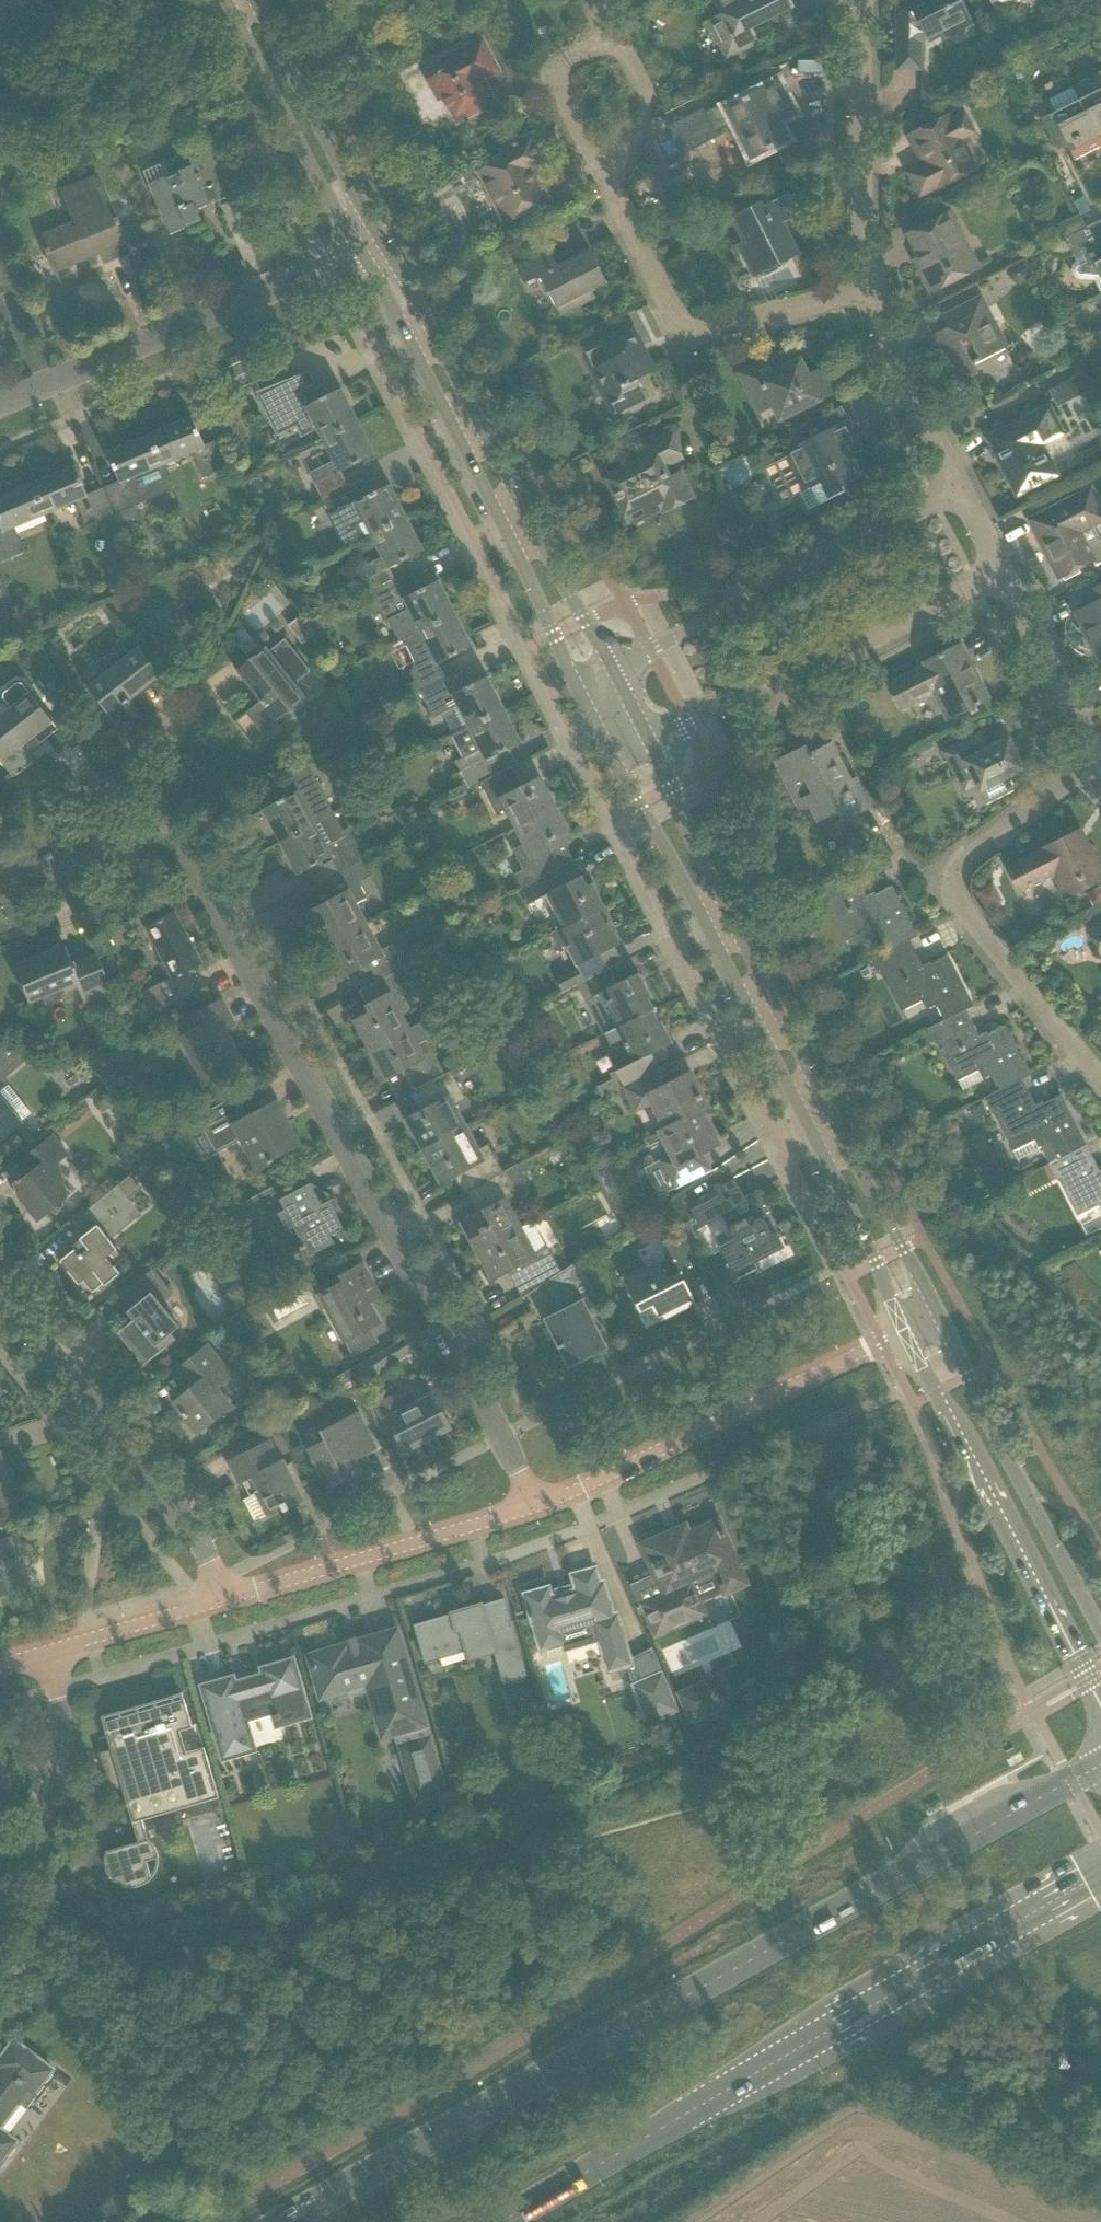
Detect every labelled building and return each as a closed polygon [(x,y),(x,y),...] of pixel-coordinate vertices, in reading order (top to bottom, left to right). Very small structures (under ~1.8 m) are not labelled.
[(727,58),(760,41),(753,27),(794,6),(791,0),(718,0),(715,1),(721,14),(708,20),(727,58)] [(962,2),(961,0),(907,0),(895,6),(896,71),(922,71),(921,43),(970,18),(962,2)] [(451,69),(428,81),(438,101),(443,98),(456,123),(476,113),(477,114),(492,106),(480,81),(484,80),(499,72),(488,50),(482,38),(463,48),(448,55),(450,59),(447,61),(451,69)] [(1017,67),(1007,73),(1012,83),(1022,78),(1017,67)] [(1079,100),(1100,144),(1100,71),(1094,75),(1100,89),(1079,100)] [(674,132),(669,134),(680,156),(717,137),(715,133),(734,123),(752,159),(789,140),(780,121),(795,114),(778,81),(760,91),(754,79),(718,97),(722,104),(705,112),(703,109),(670,125),(674,132)] [(1079,100),(1073,88),(1050,100),(1056,112),(1040,119),(1055,149),(1066,144),(1075,161),(1100,147),(1100,144),(1079,100)] [(679,90),(667,97),(673,107),(685,101),(679,90)] [(203,108),(193,112),(200,129),(210,125),(203,108)] [(949,115),(927,127),(908,137),(922,164),(908,172),(922,198),(977,169),(962,140),(974,133),(965,115),(952,121),(949,115)] [(532,135),(512,145),(501,151),(505,159),(478,173),(504,224),(549,201),(538,179),(534,181),(529,171),(546,162),(532,135)] [(148,183),(161,213),(169,233),(201,220),(197,209),(237,192),(216,142),(183,155),(188,167),(148,183)] [(40,236),(46,250),(55,270),(100,251),(104,261),(128,252),(117,225),(121,223),(117,215),(114,217),(97,175),(62,190),(75,222),(40,236)] [(743,254),(755,277),(800,254),(784,223),(800,214),(790,194),(763,207),(761,203),(748,209),(733,217),(731,218),(748,251),(743,254)] [(1083,197),(1073,202),(1079,214),(1089,209),(1083,197)] [(743,200),(729,207),(733,217),(748,209),(743,200)] [(951,214),(928,225),(909,235),(925,268),(920,271),(931,292),(979,269),(951,214)] [(1065,239),(1073,255),(1100,241),(1100,225),(1099,221),(1080,231),(1065,239)] [(1100,294),(1100,241),(1073,255),(1076,260),(1072,264),(1071,269),(1072,274),(1075,277),(1078,278),(1093,279),(1100,294)] [(548,249),(529,260),(516,266),(526,284),(540,276),(560,316),(595,298),(591,290),(606,282),(589,250),(557,266),(548,249)] [(1011,268),(1009,275),(1012,281),(1019,284),(1026,280),(1028,274),(1025,267),(1017,264),(1011,268)] [(982,296),(961,306),(942,316),(948,327),(934,334),(960,383),(979,373),(974,364),(1008,346),(982,296)] [(601,341),(581,351),(579,352),(590,373),(594,371),(614,411),(643,396),(635,380),(651,371),(630,331),(603,345),(601,341)] [(739,372),(749,391),(759,411),(772,404),(780,419),(833,391),(818,363),(805,370),(799,357),(777,369),(770,356),(739,372)] [(242,361),(230,366),(236,377),(247,372),(242,361)] [(534,368),(521,374),(528,388),(541,381),(534,368)] [(308,370),(259,389),(267,406),(267,407),(273,404),(280,418),(286,430),(295,425),(300,436),(317,428),(322,438),(357,420),(348,402),(345,404),(338,390),(337,389),(327,394),(307,404),(299,390),(314,383),(308,370)] [(1083,375),(1077,378),(1083,390),(1089,387),(1083,375)] [(1049,385),(1053,403),(1080,396),(1076,378),(1049,385)] [(787,455),(762,468),(780,502),(802,491),(810,508),(822,502),(845,490),(842,484),(865,473),(855,454),(854,452),(862,448),(858,441),(840,407),(793,431),(799,442),(801,447),(787,455)] [(1064,434),(1060,426),(1050,407),(988,439),(1018,497),(1058,476),(1043,445),(1064,434)] [(180,424),(150,436),(162,465),(193,452),(204,477),(232,465),(221,440),(204,447),(191,415),(178,421),(180,424)] [(309,473),(323,499),(346,487),(339,472),(374,454),(373,453),(370,454),(363,440),(366,438),(357,420),(322,438),(333,461),(309,473)] [(790,434),(781,439),(785,447),(794,442),(790,434)] [(607,480),(630,525),(649,515),(648,512),(661,505),(665,512),(690,499),(678,475),(668,480),(662,469),(681,459),(669,435),(637,451),(646,470),(638,474),(634,467),(607,480)] [(120,482),(104,489),(114,514),(134,506),(142,503),(141,501),(172,488),(162,465),(150,436),(121,449),(119,446),(106,451),(120,482)] [(63,473),(34,485),(45,513),(76,500),(87,526),(114,514),(104,489),(88,496),(75,465),(62,470),(63,473)] [(323,499),(331,514),(347,547),(371,535),(406,517),(397,499),(394,500),(387,487),(390,485),(389,484),(354,502),(346,487),(323,499)] [(0,532),(0,562),(25,552),(14,526),(45,513),(34,485),(4,498),(2,495),(0,496),(0,525),(3,531),(0,532)] [(1049,510),(1029,520),(1039,539),(1042,537),(1046,545),(1043,547),(1059,579),(1063,577),(1065,581),(1081,573),(1079,569),(1096,560),(1098,564),(1100,563),(1100,538),(1098,538),(1087,543),(1082,532),(1100,523),(1100,507),(1092,488),(1049,510)] [(134,506),(114,514),(119,525),(138,516),(134,506)] [(741,521),(750,539),(765,531),(756,513),(741,521)] [(358,569),(371,595),(395,582),(388,568),(423,550),(422,549),(419,551),(412,537),(415,535),(406,517),(371,535),(382,556),(358,569)] [(393,617),(403,638),(455,612),(446,595),(443,596),(435,582),(439,580),(438,579),(403,597),(395,582),(371,595),(385,621),(393,617)] [(1084,596),(1090,607),(1077,614),(1100,660),(1100,588),(1084,596)] [(407,665),(420,691),(444,679),(437,664),(472,646),(471,645),(468,646),(461,632),(464,630),(455,612),(403,638),(415,661),(407,665)] [(242,627),(231,636),(247,655),(258,647),(242,627)] [(304,699),(293,685),(309,673),(283,640),(268,653),(264,648),(236,671),(237,672),(239,670),(263,699),(245,713),(246,715),(248,713),(262,731),(260,733),(261,734),(306,699),(306,698),(304,699)] [(889,684),(898,704),(901,708),(937,690),(951,717),(969,709),(969,708),(974,706),(989,699),(972,666),(968,668),(958,646),(962,644),(961,643),(923,662),(929,675),(922,678),(918,670),(889,684)] [(103,665),(102,678),(87,689),(86,687),(85,688),(76,687),(74,705),(86,721),(99,722),(108,715),(121,733),(123,732),(121,730),(139,716),(148,727),(150,726),(128,698),(158,675),(160,678),(161,677),(139,649),(130,656),(124,649),(103,665)] [(457,704),(469,727),(504,709),(495,691),(492,693),(484,678),(488,677),(487,676),(452,694),(444,679),(420,691),(433,717),(457,704)] [(13,778),(14,777),(13,776),(31,761),(33,763),(34,762),(27,753),(32,750),(30,747),(38,741),(40,744),(58,729),(53,722),(39,705),(31,694),(22,683),(17,683),(3,693),(3,698),(11,709),(5,714),(2,717),(0,718),(0,761),(13,778)] [(969,708),(969,709),(972,716),(978,713),(974,706),(969,708)] [(469,727),(451,736),(462,757),(456,760),(469,787),(479,782),(480,783),(494,776),(493,774),(486,760),(509,748),(518,744),(517,742),(510,729),(513,727),(504,709),(469,727)] [(1008,777),(1024,769),(1008,737),(984,749),(976,734),(943,751),(959,782),(971,776),(985,804),(1014,789),(1008,777)] [(810,804),(817,820),(836,811),(840,819),(868,806),(855,780),(850,783),(831,744),(810,754),(806,747),(776,762),(799,809),(810,804)] [(907,758),(897,763),(901,770),(910,764),(907,758)] [(296,791),(262,809),(262,810),(265,809),(273,822),(270,824),(279,842),(314,823),(330,815),(333,813),(321,790),(308,765),(288,775),(296,791)] [(506,809),(516,828),(555,808),(539,777),(518,788),(507,767),(493,774),(494,776),(480,783),(496,815),(506,809)] [(515,849),(514,853),(516,857),(522,869),(515,873),(522,888),(565,866),(564,864),(559,855),(561,854),(560,851),(558,852),(555,847),(565,841),(570,838),(555,808),(516,828),(524,844),(515,849)] [(314,823),(279,842),(289,860),(292,858),(300,872),(300,874),(308,869),(332,857),(339,871),(350,865),(363,858),(350,832),(345,835),(333,813),(330,815),(314,823)] [(1007,866),(1021,893),(1055,875),(1065,896),(1100,878),(1100,867),(1087,841),(1081,828),(1073,833),(1041,849),(1041,850),(1032,855),(1032,854),(1007,866)] [(563,929),(601,909),(606,907),(591,878),(590,879),(591,881),(586,884),(582,876),(584,875),(575,860),(575,859),(574,860),(574,859),(564,864),(565,866),(522,888),(524,892),(531,888),(537,898),(546,894),(563,929)] [(306,911),(324,945),(366,923),(356,904),(367,898),(350,865),(339,871),(320,881),(329,899),(306,911)] [(879,934),(887,950),(888,951),(909,940),(918,936),(892,885),(867,898),(853,870),(814,890),(822,905),(826,902),(843,935),(865,924),(872,938),(879,934)] [(1087,894),(1093,906),(1100,902),(1100,889),(1100,888),(1087,894)] [(563,929),(553,934),(560,947),(566,944),(580,970),(570,975),(569,975),(570,978),(558,984),(562,991),(574,985),(577,984),(584,980),(610,967),(622,961),(614,946),(619,943),(601,909),(563,929)] [(140,992),(151,1012),(152,1014),(176,1002),(195,992),(184,971),(200,963),(172,911),(144,926),(171,976),(140,992)] [(367,962),(377,981),(404,967),(392,944),(380,950),(366,923),(324,945),(340,976),(367,962)] [(1091,930),(1100,950),(1100,925),(1091,930)] [(935,1004),(943,1019),(944,1020),(965,1009),(966,1010),(974,1006),(948,956),(924,968),(909,940),(888,951),(887,950),(870,958),(878,974),(883,972),(900,1005),(921,994),(928,1007),(935,1004)] [(54,949),(14,966),(21,982),(19,983),(21,988),(23,988),(28,999),(62,985),(65,993),(77,988),(81,996),(82,999),(95,994),(99,1003),(115,996),(111,987),(110,984),(105,974),(97,954),(74,963),(73,961),(71,961),(64,945),(62,946),(63,949),(55,953),(54,949)] [(355,1020),(370,1049),(408,1029),(400,1014),(410,1008),(399,987),(411,981),(404,967),(377,981),(359,991),(370,1012),(355,1020)] [(610,967),(584,980),(593,997),(588,999),(605,1032),(604,1032),(605,1033),(653,1009),(653,1010),(657,1008),(657,1007),(656,1006),(638,971),(617,982),(610,967)] [(222,1000),(202,1011),(182,1021),(188,1033),(182,1037),(206,1083),(243,1064),(224,1029),(234,1024),(222,1000)] [(603,1084),(596,1087),(601,1097),(623,1086),(624,1085),(645,1075),(658,1068),(655,1063),(669,1056),(666,1052),(661,1052),(659,1049),(664,1046),(672,1042),(661,1021),(659,1021),(653,1010),(653,1009),(605,1033),(611,1046),(605,1049),(605,1050),(607,1054),(615,1069),(617,1073),(618,1074),(618,1076),(603,1084)] [(992,1071),(1001,1089),(1001,1090),(1022,1079),(1023,1080),(1030,1076),(1004,1025),(980,1038),(966,1010),(965,1009),(944,1020),(943,1019),(927,1028),(929,1032),(934,1041),(935,1044),(941,1041),(957,1074),(978,1063),(984,1075),(992,1071)] [(408,1029),(370,1049),(386,1078),(387,1078),(402,1069),(414,1090),(444,1074),(427,1042),(428,1042),(428,1041),(439,1036),(430,1019),(429,1018),(408,1029)] [(2,1043),(0,1045),(0,1082),(29,1059),(11,1036),(2,1043)] [(109,1054),(92,1064),(101,1080),(114,1072),(110,1058),(109,1054)] [(888,1055),(885,1059),(886,1063),(888,1066),(892,1067),(896,1065),(897,1062),(897,1058),(895,1055),(891,1054),(888,1055)] [(624,1085),(623,1086),(630,1101),(636,1098),(641,1107),(653,1101),(662,1119),(666,1128),(701,1110),(707,1107),(689,1072),(673,1080),(666,1084),(660,1073),(658,1069),(658,1068),(645,1075),(624,1085)] [(424,1149),(424,1150),(466,1128),(454,1105),(466,1099),(451,1070),(445,1073),(444,1074),(414,1090),(410,1092),(410,1093),(417,1090),(424,1102),(417,1105),(420,1111),(407,1118),(414,1132),(418,1130),(427,1147),(424,1149)] [(1001,1089),(984,1097),(992,1114),(996,1112),(1013,1145),(1034,1134),(1041,1148),(1049,1163),(1056,1159),(1086,1144),(1060,1094),(1036,1106),(1023,1080),(1022,1079),(1001,1090),(1001,1089)] [(231,1098),(189,1121),(190,1123),(196,1134),(204,1129),(217,1152),(242,1139),(244,1141),(258,1169),(264,1166),(283,1156),(282,1153),(294,1147),(286,1131),(283,1133),(276,1120),(272,1113),(280,1109),(276,1101),(273,1103),(261,1109),(250,1088),(231,1098)] [(20,1125),(19,1124),(31,1114),(18,1098),(15,1101),(5,1089),(0,1093),(0,1141),(20,1125)] [(94,1096),(93,1103),(97,1109),(105,1110),(111,1106),(112,1098),(107,1093),(100,1092),(94,1096)] [(982,1103),(970,1109),(975,1120),(987,1113),(982,1103)] [(666,1128),(660,1130),(672,1155),(661,1160),(673,1186),(683,1181),(703,1171),(694,1154),(701,1151),(718,1143),(701,1110),(666,1128)] [(466,1128),(428,1148),(428,1149),(437,1166),(434,1168),(441,1182),(455,1175),(464,1193),(467,1191),(502,1172),(487,1144),(479,1148),(468,1127),(466,1128)] [(18,1183),(11,1188),(30,1211),(38,1222),(46,1216),(64,1202),(73,1195),(67,1187),(60,1162),(56,1158),(66,1151),(66,1150),(53,1133),(52,1134),(42,1143),(25,1156),(35,1169),(26,1177),(22,1180),(21,1178),(16,1181),(18,1183)] [(1048,1163),(1055,1178),(1060,1175),(1077,1208),(1098,1197),(1100,1203),(1100,1172),(1100,1173),(1100,1172),(1086,1144),(1056,1159),(1049,1163),(1048,1163)] [(466,1219),(462,1221),(477,1250),(520,1227),(512,1212),(517,1209),(524,1180),(516,1165),(507,1170),(467,1191),(478,1212),(470,1216),(470,1215),(465,1217),(466,1219)] [(298,1176),(305,1173),(303,1170),(247,1200),(250,1205),(270,1194),(280,1212),(278,1213),(287,1230),(294,1226),(303,1245),(300,1247),(301,1250),(298,1252),(306,1268),(337,1251),(333,1243),(334,1243),(330,1236),(350,1225),(335,1198),(322,1204),(310,1183),(303,1186),(298,1176)] [(75,1249),(59,1261),(78,1285),(84,1281),(93,1292),(103,1284),(104,1286),(120,1273),(114,1266),(124,1258),(109,1239),(126,1226),(117,1215),(133,1203),(130,1199),(141,1189),(130,1175),(90,1209),(73,1223),(83,1236),(79,1239),(72,1245),(75,1249)] [(714,1187),(686,1201),(699,1227),(722,1215),(727,1225),(728,1228),(733,1238),(719,1246),(726,1260),(736,1279),(758,1268),(753,1259),(754,1258),(753,1256),(776,1244),(765,1221),(764,1220),(763,1219),(762,1218),(761,1218),(760,1218),(759,1218),(758,1218),(757,1218),(754,1213),(759,1210),(751,1193),(744,1196),(734,1177),(720,1184),(724,1190),(717,1193),(714,1187)] [(1021,1177),(1003,1187),(1010,1199),(1028,1189),(1021,1177)] [(520,1227),(477,1250),(492,1279),(496,1276),(497,1277),(501,1275),(501,1274),(509,1269),(512,1268),(517,1276),(514,1277),(523,1295),(521,1296),(522,1296),(549,1278),(551,1277),(554,1276),(560,1272),(548,1249),(535,1256),(520,1227)] [(626,1279),(631,1289),(641,1308),(652,1303),(660,1318),(694,1301),(681,1277),(702,1266),(684,1230),(661,1241),(669,1257),(626,1279)] [(559,1310),(546,1318),(546,1319),(548,1318),(561,1342),(558,1344),(559,1347),(560,1347),(570,1365),(605,1346),(590,1318),(586,1311),(599,1304),(603,1311),(604,1310),(594,1291),(579,1262),(560,1272),(554,1276),(556,1280),(563,1292),(554,1297),(553,1298),(559,1310)] [(340,1276),(316,1289),(319,1295),(320,1297),(327,1309),(329,1308),(345,1338),(343,1339),(353,1356),(360,1352),(379,1342),(371,1327),(380,1322),(369,1303),(380,1297),(375,1287),(363,1264),(343,1274),(340,1276)] [(134,1320),(117,1333),(144,1366),(161,1352),(162,1351),(167,1350),(168,1346),(176,1339),(171,1333),(179,1326),(161,1304),(173,1294),(153,1269),(137,1282),(120,1296),(131,1308),(127,1311),(134,1320)] [(228,1294),(222,1299),(233,1312),(238,1309),(228,1294)] [(377,1351),(384,1365),(409,1352),(402,1338),(377,1351)] [(197,1384),(189,1390),(174,1402),(198,1432),(232,1405),(229,1402),(228,1403),(217,1388),(232,1376),(207,1345),(174,1372),(175,1373),(183,1367),(197,1384)] [(298,1379),(287,1385),(294,1397),(305,1391),(298,1379)] [(280,1386),(266,1397),(275,1411),(289,1401),(290,1400),(281,1385),(280,1386)] [(393,1427),(404,1449),(449,1425),(433,1395),(404,1410),(396,1394),(377,1404),(389,1428),(393,1427)] [(310,1449),(310,1451),(320,1470),(325,1468),(333,1485),(361,1471),(352,1454),(371,1444),(374,1450),(376,1449),(358,1413),(322,1432),(327,1441),(310,1449)] [(274,1419),(265,1424),(270,1433),(279,1428),(274,1419)] [(270,1439),(247,1450),(227,1460),(240,1484),(249,1479),(267,1514),(283,1506),(285,1510),(304,1500),(292,1476),(289,1477),(283,1467),(287,1466),(283,1459),(280,1460),(270,1439)] [(21,1499),(15,1480),(11,1481),(1,1451),(0,1451),(0,1506),(21,1499)] [(642,1545),(656,1576),(664,1594),(642,1603),(656,1634),(704,1613),(699,1602),(724,1591),(724,1592),(745,1583),(718,1520),(682,1536),(682,1538),(675,1542),(674,1540),(668,1542),(665,1535),(642,1545)] [(29,1584),(21,1558),(17,1559),(10,1538),(0,1541),(0,1593),(29,1584)] [(631,1663),(630,1662),(617,1615),(613,1616),(603,1582),(599,1583),(595,1569),(573,1575),(577,1590),(570,1592),(570,1594),(560,1597),(558,1595),(551,1598),(548,1588),(526,1594),(530,1609),(528,1610),(532,1624),(535,1623),(542,1648),(564,1642),(566,1648),(600,1638),(610,1669),(631,1663)] [(417,1627),(415,1628),(425,1663),(471,1649),(472,1655),(493,1649),(499,1669),(503,1668),(504,1668),(507,1676),(515,1674),(516,1675),(517,1679),(528,1675),(508,1609),(505,1598),(480,1605),(481,1609),(482,1612),(472,1615),(470,1609),(470,1608),(465,1609),(416,1624),(417,1627)] [(421,1788),(423,1794),(444,1788),(397,1629),(359,1640),(360,1645),(348,1649),(346,1644),(309,1655),(321,1697),(348,1689),(349,1693),(353,1695),(369,1690),(381,1732),(387,1736),(404,1731),(408,1742),(403,1752),(412,1783),(421,1788)] [(203,1686),(205,1691),(225,1757),(256,1748),(247,1719),(269,1713),(273,1725),(309,1715),(292,1660),(263,1669),(265,1675),(234,1683),(232,1678),(203,1686)] [(661,1674),(636,1684),(635,1685),(650,1720),(676,1708),(661,1674)] [(690,1691),(680,1695),(691,1720),(729,1703),(726,1695),(715,1700),(707,1681),(689,1689),(690,1691)] [(111,1748),(99,1752),(110,1791),(123,1787),(139,1842),(106,1851),(105,1856),(105,1861),(105,1866),(107,1870),(109,1875),(112,1879),(116,1882),(120,1884),(124,1886),(129,1887),(134,1886),(138,1886),(143,1884),(147,1882),(151,1879),(146,1861),(159,1857),(158,1852),(156,1848),(154,1844),(151,1840),(147,1837),(140,1815),(134,1792),(176,1780),(179,1788),(180,1789),(181,1791),(183,1791),(185,1792),(187,1792),(189,1792),(191,1792),(193,1792),(195,1792),(197,1792),(199,1792),(201,1793),(203,1792),(205,1792),(208,1792),(215,1789),(202,1744),(187,1749),(185,1750),(178,1727),(187,1725),(191,1724),(187,1710),(184,1699),(106,1722),(104,1722),(111,1748)] [(550,1763),(537,1766),(540,1779),(553,1776),(550,1763)] [(32,2053),(14,2040),(10,2046),(6,2046),(0,2054),(0,2128),(21,2100),(26,2104),(34,2094),(53,2069),(32,2053)] [(17,2141),(0,2128),(0,2164),(17,2141)]
